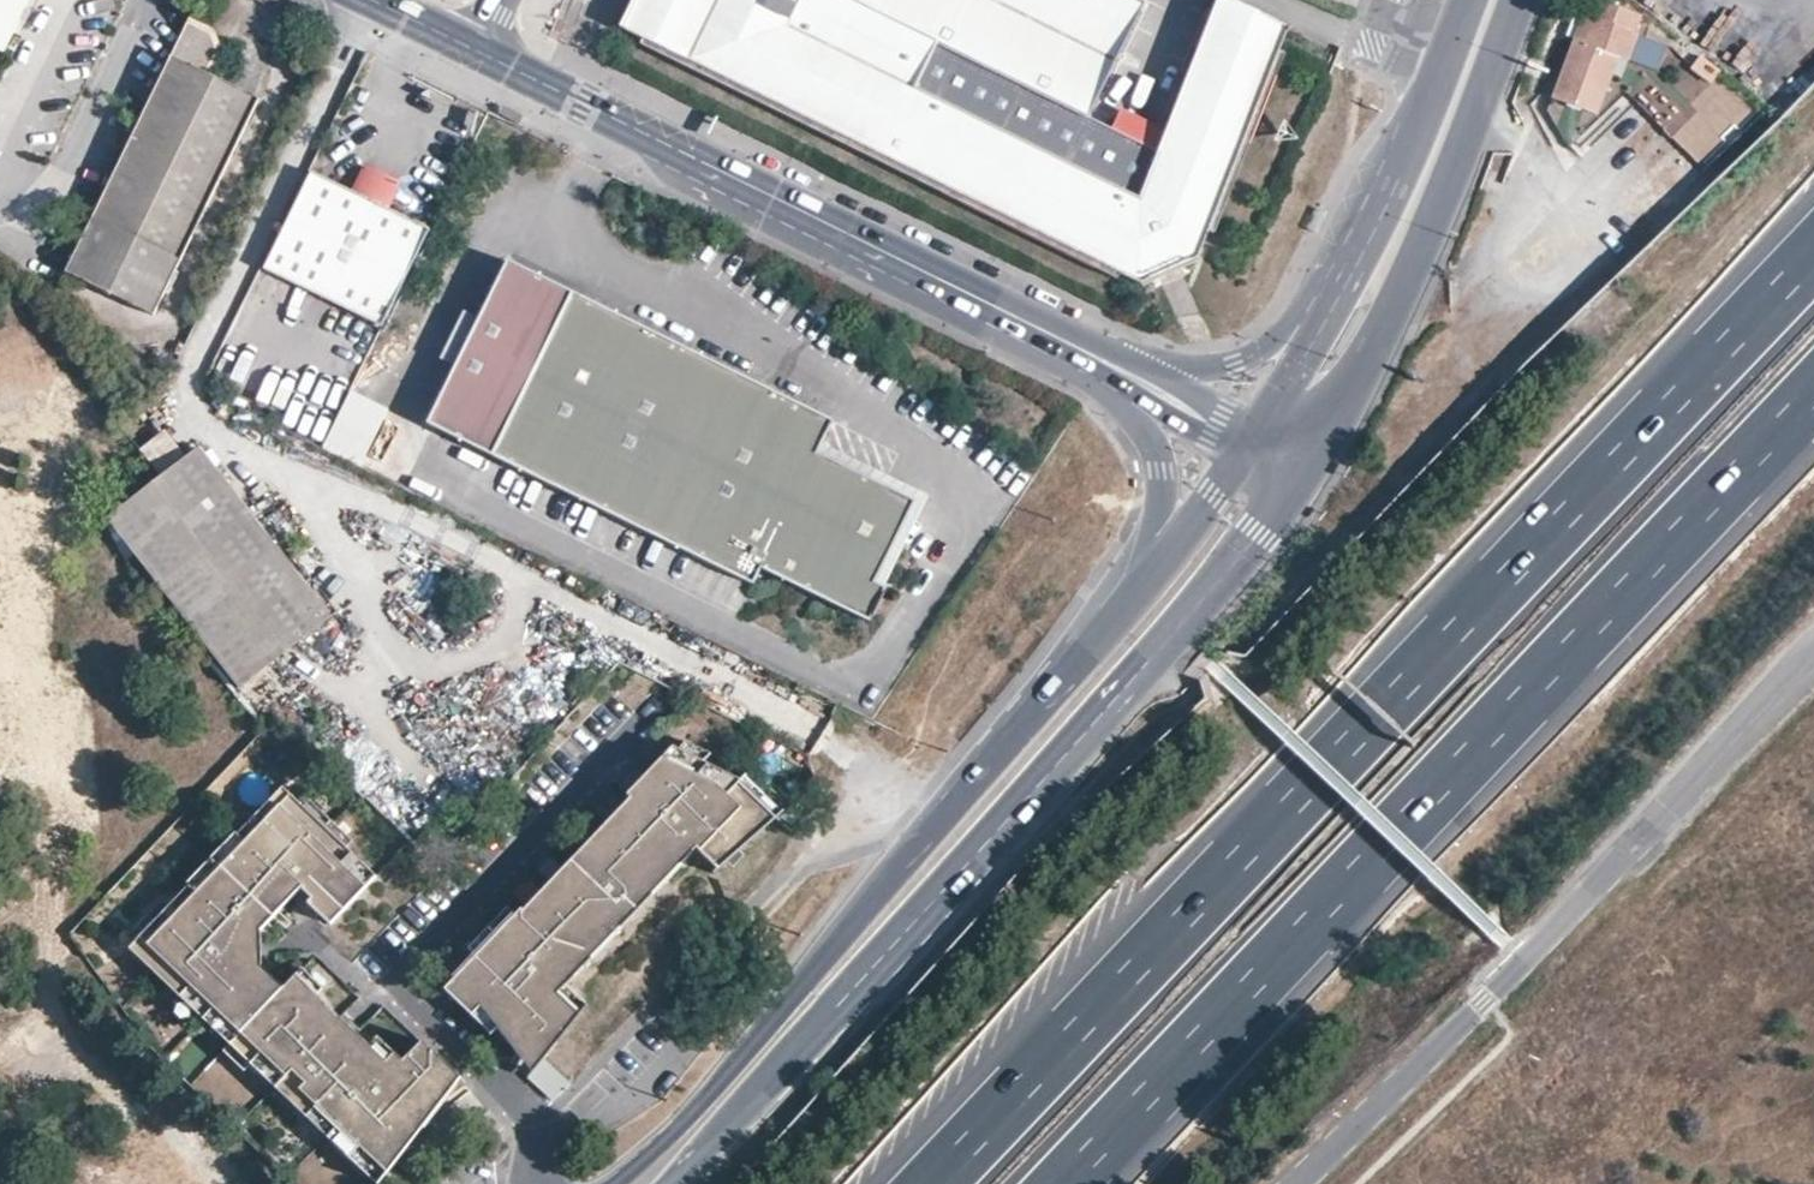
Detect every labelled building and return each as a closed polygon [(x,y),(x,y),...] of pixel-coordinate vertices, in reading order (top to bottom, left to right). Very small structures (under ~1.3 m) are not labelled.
[(27,0),(0,0),(0,55),(27,0)] [(1139,0),(633,0),(621,26),(1127,277),(1139,282),(1167,270),(1196,257),(1202,240),(1286,28),(1231,0),(1217,0),(1156,152),(1087,117),(1143,2),(1139,0)] [(1575,33),(1552,90),(1595,107),(1610,69),(1617,51),(1627,55),(1637,29),(1636,27),(1643,9),(1620,0),(1596,0),(1592,11),(1594,13),(1584,36),(1575,33)] [(1584,9),(1575,33),(1584,36),(1594,13),(1592,11),(1584,9)] [(154,314),(192,236),(259,101),(204,74),(221,40),(186,22),(103,194),(65,271),(154,314)] [(1640,38),(1634,62),(1659,68),(1665,43),(1640,38)] [(1620,72),(1627,55),(1617,51),(1610,69),(1620,72)] [(429,230),(307,171),(259,268),(381,327),(429,230)] [(821,444),(831,422),(507,261),(427,422),(752,583),(760,567),(868,619),(885,584),(875,579),(913,503),(815,455),(821,444)] [(163,432),(141,451),(154,465),(176,446),(163,432)] [(928,497),(821,444),(815,455),(913,503),(928,497)] [(199,448),(108,521),(241,691),(334,616),(298,572),(199,448)] [(885,584),(928,497),(913,503),(875,579),(885,584)] [(298,572),(334,616),(340,611),(305,567),(298,572)] [(620,796),(624,800),(516,912),(514,910),(446,980),(490,1028),(511,1006),(546,1040),(571,1014),(549,993),(559,983),(690,848),(711,869),(763,826),(726,791),(734,783),(666,749),(620,796)] [(771,818),(734,783),(726,791),(763,826),(771,818)] [(255,927),(296,884),(306,895),(301,900),(324,922),(370,874),(278,785),(123,946),(359,1173),(454,1075),(428,1050),(400,1079),(389,1067),(290,972),(278,985),(257,964),(255,927)] [(490,1028),(446,980),(437,990),(484,1034),(490,1028)] [(559,983),(549,993),(571,1014),(581,1004),(559,983)] [(511,1006),(490,1028),(525,1072),(546,1040),(511,1006)] [(12,1026),(0,1010),(0,1034),(12,1026)] [(416,1039),(389,1067),(400,1079),(428,1050),(416,1039)] [(228,1172),(179,1126),(124,1183),(217,1183),(228,1172)]
